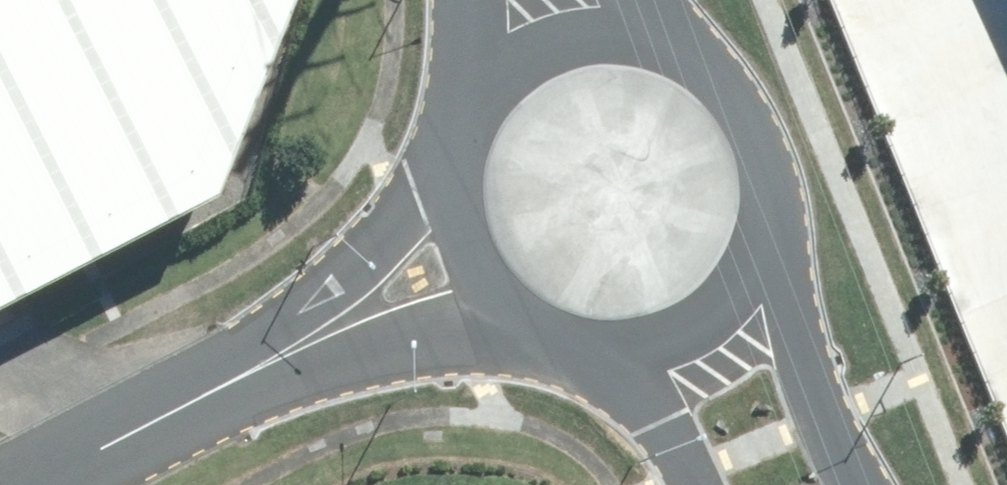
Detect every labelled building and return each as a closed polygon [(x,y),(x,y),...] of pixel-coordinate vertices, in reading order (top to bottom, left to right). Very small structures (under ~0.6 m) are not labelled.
[(264,181),(328,0),(0,0),(0,316),(264,181)]
